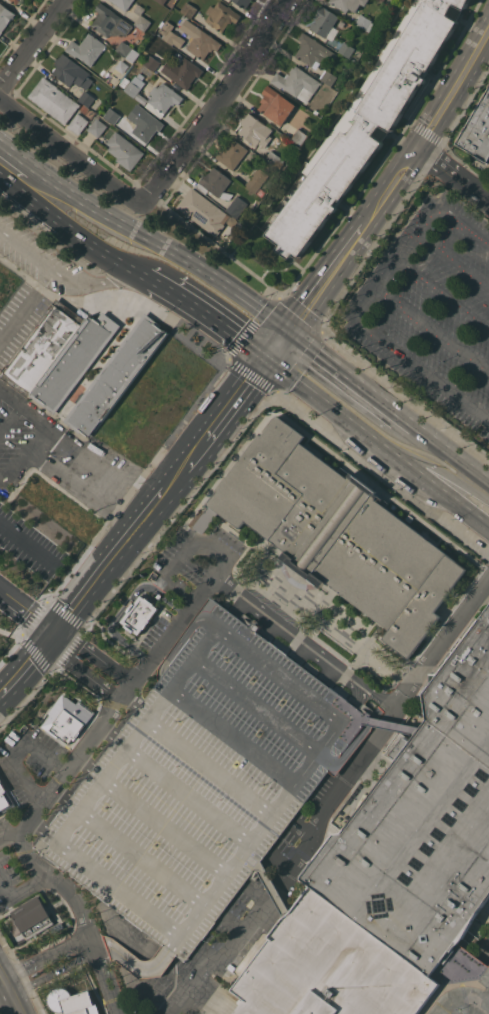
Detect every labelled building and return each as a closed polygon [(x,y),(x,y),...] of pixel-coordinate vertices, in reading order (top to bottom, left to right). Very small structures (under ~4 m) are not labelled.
[(126,11),(111,0),(133,0),(126,11)] [(227,6),(228,5),(230,7),(231,8),(241,15),(239,17),(240,18),(238,21),(237,21),(236,22),(232,20),(230,23),(229,22),(222,32),(205,20),(210,13),(206,11),(210,4),(214,7),(219,0),(227,6)] [(245,8),(232,0),(250,0),(245,8)] [(351,105),(413,0),(470,0),(466,9),(463,8),(457,19),(459,21),(425,77),(428,78),(424,84),(422,83),(392,131),(390,129),(382,140),(385,142),(342,201),(341,200),(337,206),(339,207),(335,213),(333,212),(300,257),(294,253),(291,258),(278,249),(281,244),(268,234),(310,177),(302,171),(351,105)] [(328,1),(329,0),(369,0),(365,5),(361,3),(356,12),(349,7),(346,12),(328,1)] [(8,24),(0,35),(0,1),(16,13),(11,20),(10,20),(7,24),(8,24)] [(197,8),(191,18),(180,10),(186,1),(197,8)] [(133,25),(127,34),(113,35),(110,33),(107,37),(91,25),(98,15),(97,14),(99,11),(96,8),(101,2),(133,25)] [(134,23),(140,15),(134,10),(138,3),(145,8),(141,14),(152,21),(145,31),(134,23)] [(339,16),(333,26),(339,30),(332,40),(326,37),(310,27),(311,26),(310,25),(312,22),(313,23),(314,21),(315,22),(316,20),(313,18),(321,5),(339,16)] [(376,24),(371,32),(355,23),(361,13),(373,20),(372,22),(376,24)] [(162,37),(157,33),(163,24),(179,36),(173,45),(162,37)] [(187,39),(192,32),(196,35),(201,28),(209,34),(210,34),(212,35),(212,36),(222,43),(217,51),(214,48),(211,51),(210,50),(203,60),(186,48),(191,42),(187,39)] [(313,38),(314,38),(317,39),(316,40),(337,54),(333,61),(330,59),(325,66),(321,63),(317,70),(295,55),(301,46),(299,44),(301,41),(298,39),(303,31),(313,38)] [(91,65),(77,55),(76,57),(65,49),(72,39),(80,45),(89,32),(106,45),(91,65)] [(133,48),(126,57),(115,49),(122,40),(133,48)] [(355,48),(349,58),(338,50),(344,41),(355,48)] [(153,50),(155,51),(155,50),(164,57),(163,58),(164,59),(162,62),(161,61),(154,71),(143,63),(153,50)] [(90,72),(88,76),(94,80),(87,89),(81,85),(80,86),(73,81),(70,86),(52,73),(53,71),(53,69),(55,67),(56,67),(57,65),(55,63),(56,62),(55,61),(57,57),(59,58),(63,53),(90,72)] [(204,70),(199,77),(196,75),(191,83),(192,83),(187,89),(166,74),(172,67),(177,70),(186,57),(204,70)] [(121,60),(127,65),(122,71),(116,67),(121,60)] [(321,82),(314,93),(313,93),(307,103),(297,96),(296,97),(282,87),(281,88),(270,81),(277,71),(284,76),(287,72),(289,74),(290,73),(289,72),(293,66),(294,66),(296,65),(321,82)] [(338,77),(332,86),(321,79),(327,69),(338,77)] [(136,75),(136,76),(139,72),(144,76),(142,80),(145,82),(141,88),(141,89),(134,97),(124,89),(131,80),(131,81),(136,75)] [(57,85),(58,84),(79,100),(77,101),(81,104),(66,124),(28,96),(44,75),(57,85)] [(125,76),(130,80),(124,88),(119,84),(125,76)] [(171,87),(172,87),(174,89),(184,97),(178,105),(175,102),(173,105),(172,104),(161,118),(145,105),(148,101),(152,95),(149,92),(155,85),(158,87),(163,81),(171,87)] [(282,125),(258,108),(263,102),(261,101),(265,94),(262,92),(268,84),(296,105),(282,125)] [(456,143),(488,87),(488,159),(487,162),(456,143)] [(95,98),(88,106),(78,98),(85,90),(95,98)] [(104,116),(110,107),(111,107),(114,104),(118,107),(116,111),(121,115),(114,124),(104,116)] [(164,124),(156,134),(154,132),(147,142),(132,131),(132,130),(131,129),(133,127),(128,123),(133,116),(140,121),(147,111),(164,124)] [(79,135),(67,126),(78,112),(89,120),(79,135)] [(238,132),(239,131),(239,129),(241,127),(243,126),(244,125),(241,123),(242,122),(241,121),(244,117),(245,118),(249,112),(267,125),(263,131),(266,133),(265,133),(270,137),(261,149),(238,132)] [(97,117),(107,125),(98,137),(88,129),(97,117)] [(298,128),(308,135),(301,145),(291,138),(298,128)] [(144,152),(131,170),(116,159),(118,157),(108,149),(111,146),(107,143),(116,130),(144,152)] [(233,170),(215,157),(221,150),(223,151),(233,138),(248,149),(233,170)] [(284,160),(283,164),(286,166),(282,172),(264,159),(270,150),(284,160)] [(219,196),(213,192),(212,193),(209,191),(210,189),(209,189),(205,194),(195,186),(200,180),(200,178),(202,176),(203,175),(205,174),(206,175),(208,172),(209,172),(214,166),(232,179),(219,196)] [(256,192),(245,184),(259,166),(269,174),(256,192)] [(230,215),(224,224),(225,224),(216,236),(177,206),(192,186),(230,215)] [(262,196),(257,192),(260,187),(266,191),(262,196)] [(219,197),(223,191),(234,193),(229,199),(219,197)] [(237,195),(248,203),(237,218),(226,209),(237,195)] [(86,319),(89,315),(90,316),(32,394),(31,393),(30,392),(2,372),(7,365),(8,365),(36,328),(35,327),(38,323),(39,324),(40,322),(40,323),(51,309),(50,308),(57,298),(77,313),(86,319)] [(93,317),(96,320),(103,311),(121,325),(55,412),(32,394),(90,316),(91,315),(93,317)] [(113,408),(112,407),(95,430),(94,429),(89,436),(81,430),(81,431),(65,419),(77,402),(75,401),(82,391),(84,392),(145,312),(171,332),(113,408)] [(286,561),(280,557),(285,550),(246,521),(240,528),(208,503),(259,434),(261,436),(277,415),(304,435),(299,441),(347,478),(351,471),(377,491),(375,493),(378,495),(375,499),(466,569),(434,611),(440,615),(408,658),(382,638),(388,630),(325,582),(321,587),(309,578),(286,561)] [(149,619),(151,620),(145,628),(144,627),(138,634),(133,630),(132,631),(126,626),(126,625),(121,621),(129,611),(127,610),(133,603),(134,603),(141,594),(146,599),(147,597),(154,602),(153,603),(158,608),(149,619)] [(376,721),(336,775),(329,770),(291,821),(266,854),(261,860),(255,869),(243,884),(220,915),(186,961),(144,929),(143,930),(125,917),(126,916),(111,904),(110,905),(92,891),(92,890),(34,846),(46,831),(51,824),(50,824),(64,806),(69,800),(94,767),(117,736),(139,708),(171,665),(170,664),(197,629),(190,624),(211,596),(253,628),(254,627),(253,626),(255,623),(256,624),(257,623),(261,626),(258,631),(270,641),(270,640),(288,654),(330,686),(348,699),(348,700),(370,717),(376,721)] [(451,657),(488,606),(488,896),(455,941),(473,954),(447,989),(311,885),(301,878),(314,861),(312,859),(314,857),(313,857),(314,854),(313,854),(315,852),(316,852),(317,850),(318,851),(320,849),(322,850),(335,833),(343,832),(395,762),(384,753),(386,750),(384,749),(397,732),(399,733),(400,732),(412,740),(416,735),(415,734),(415,731),(417,729),(419,727),(420,726),(421,726),(422,726),(428,719),(424,693),(442,669),(440,668),(442,665),(441,665),(443,662),(442,661),(444,659),(445,660),(447,657),(447,658),(449,655),(451,657)] [(62,706),(68,708),(83,718),(86,724),(73,741),(71,740),(68,743),(49,729),(52,725),(49,723),(62,706)] [(16,805),(0,815),(0,778),(16,805)] [(447,989),(429,1013),(235,1013),(246,999),(233,989),(242,977),(234,971),(265,930),(267,932),(271,934),(284,917),(282,915),(283,914),(285,912),(287,911),(289,910),(291,910),(292,910),(311,885),(447,989)] [(55,923),(28,939),(12,911),(38,895),(55,923)] [(488,966),(488,965),(488,1013),(429,1013),(447,989),(473,954),(488,966)] [(70,996),(67,986),(50,991),(56,1013),(98,1013),(91,990),(70,996)]
